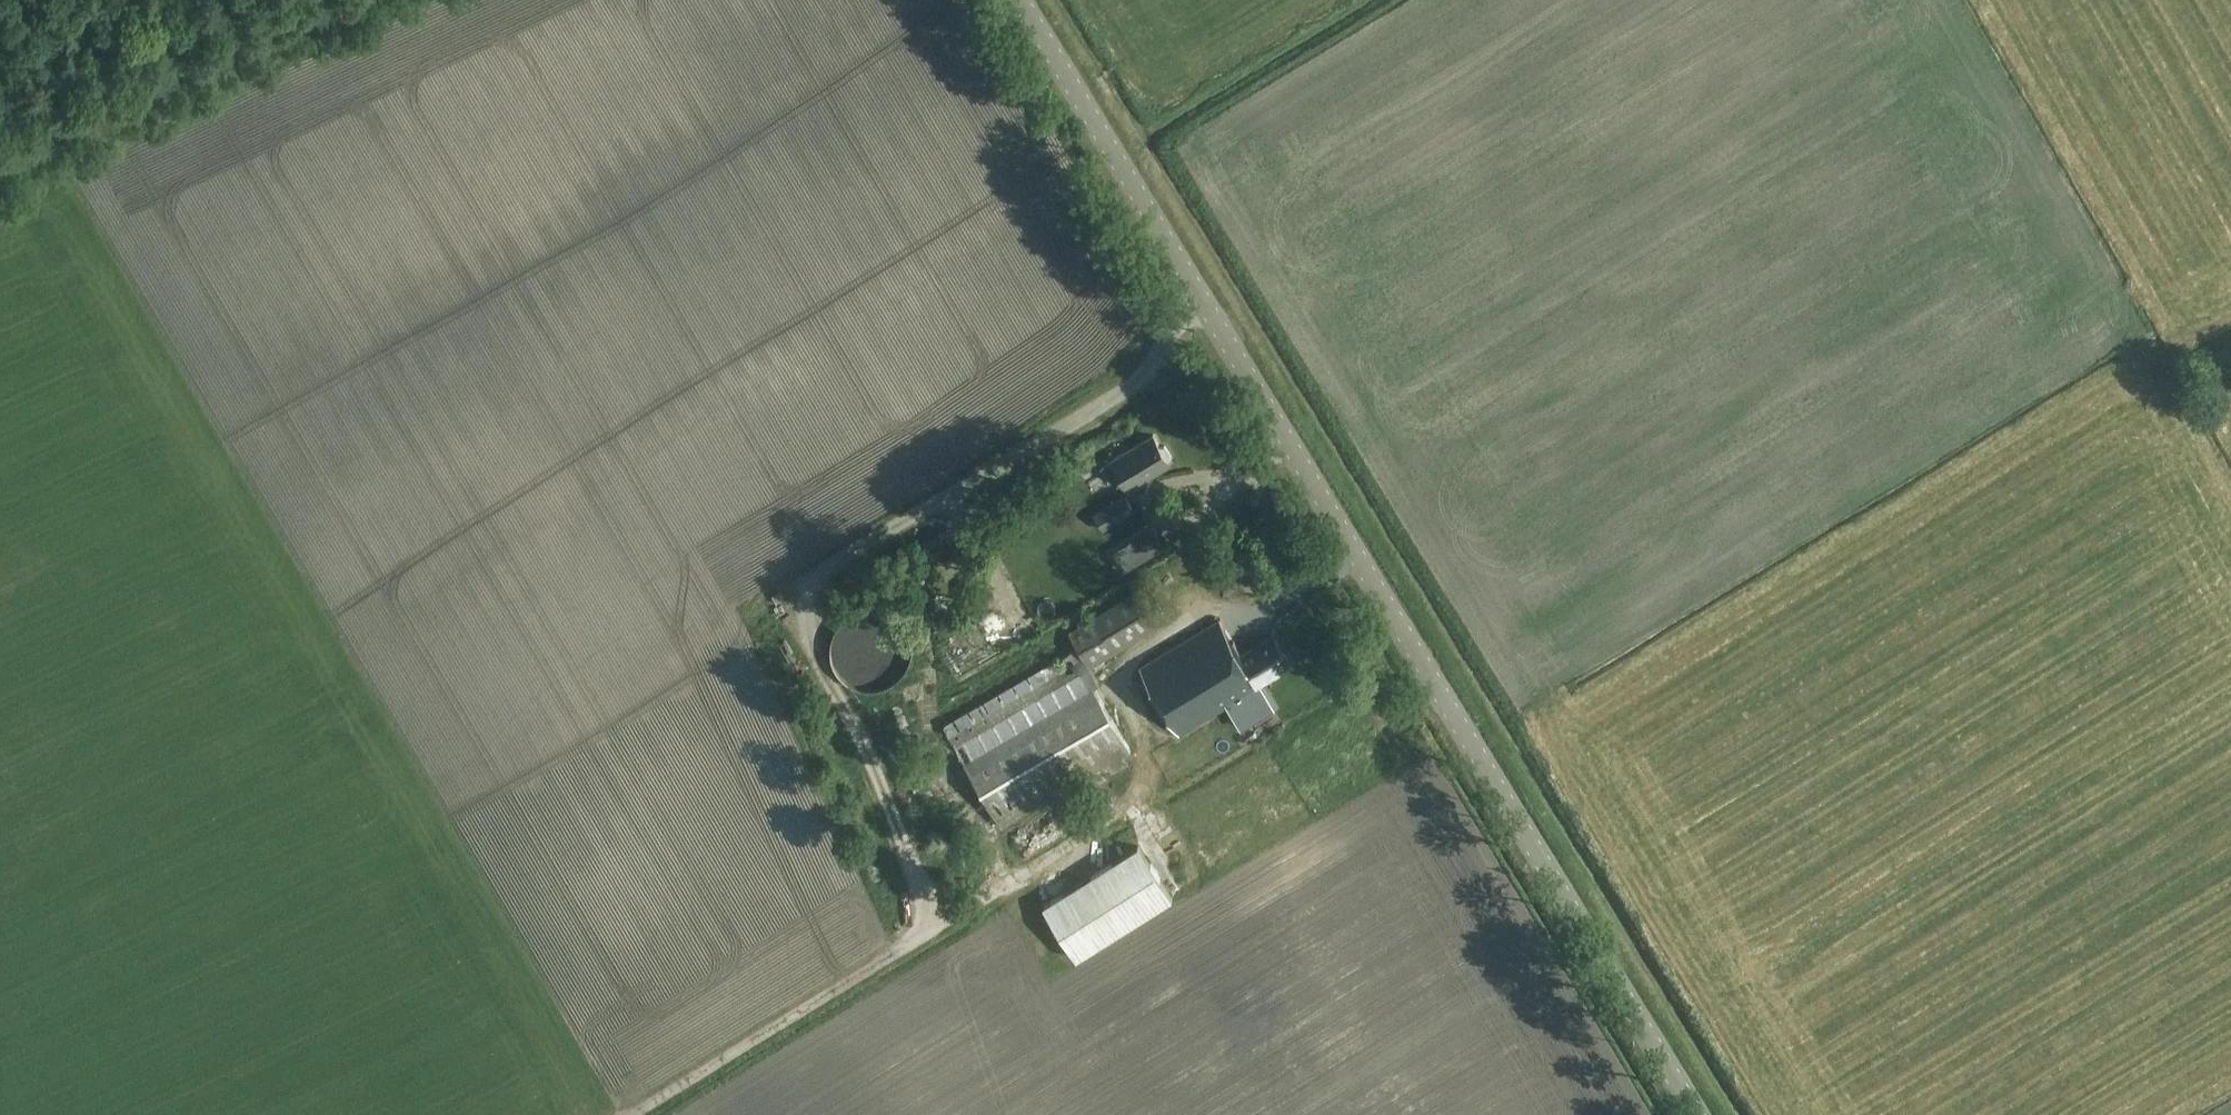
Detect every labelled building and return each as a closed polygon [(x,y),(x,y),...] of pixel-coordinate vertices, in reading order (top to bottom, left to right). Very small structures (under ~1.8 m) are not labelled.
[(1160,446),(1153,435),(1111,460),(1130,491),(1146,482),(1144,478),(1170,463),(1169,460),(1171,456),(1165,446),(1160,446)] [(1256,466),(1229,476),(1237,499),(1264,490),(1256,466)] [(1105,468),(1089,474),(1096,493),(1112,486),(1105,468)] [(1142,559),(1131,540),(1115,549),(1126,569),(1142,559)] [(1072,636),(1077,646),(941,725),(1000,827),(1094,773),(1099,781),(1128,763),(1124,755),(1131,751),(1093,686),(1099,683),(1089,667),(1168,621),(1149,589),(1072,636)] [(974,607),(931,631),(963,689),(1007,665),(974,607)] [(830,640),(830,645),(830,649),(830,654),(830,658),(832,663),(833,666),(836,671),(838,675),(841,677),(844,680),(847,683),(850,685),(854,687),(859,688),(863,689),(872,690),(876,689),(881,689),(885,687),(889,685),(893,682),(896,680),(900,676),(902,673),(905,669),(908,665),(910,661),(911,657),(912,652),(912,648),(912,643),(911,638),(909,634),(906,630),(903,626),(900,623),(895,619),(893,617),(888,614),(884,612),(880,611),(875,610),(870,610),(866,610),(861,611),(857,612),(853,614),(849,616),(846,618),(842,621),(839,624),(834,631),(832,635),(830,640)] [(1240,654),(1220,620),(1141,668),(1179,732),(1258,684),(1256,681),(1288,661),(1272,635),(1240,654)] [(1172,899),(1138,846),(1043,906),(1076,958),(1172,899)]
